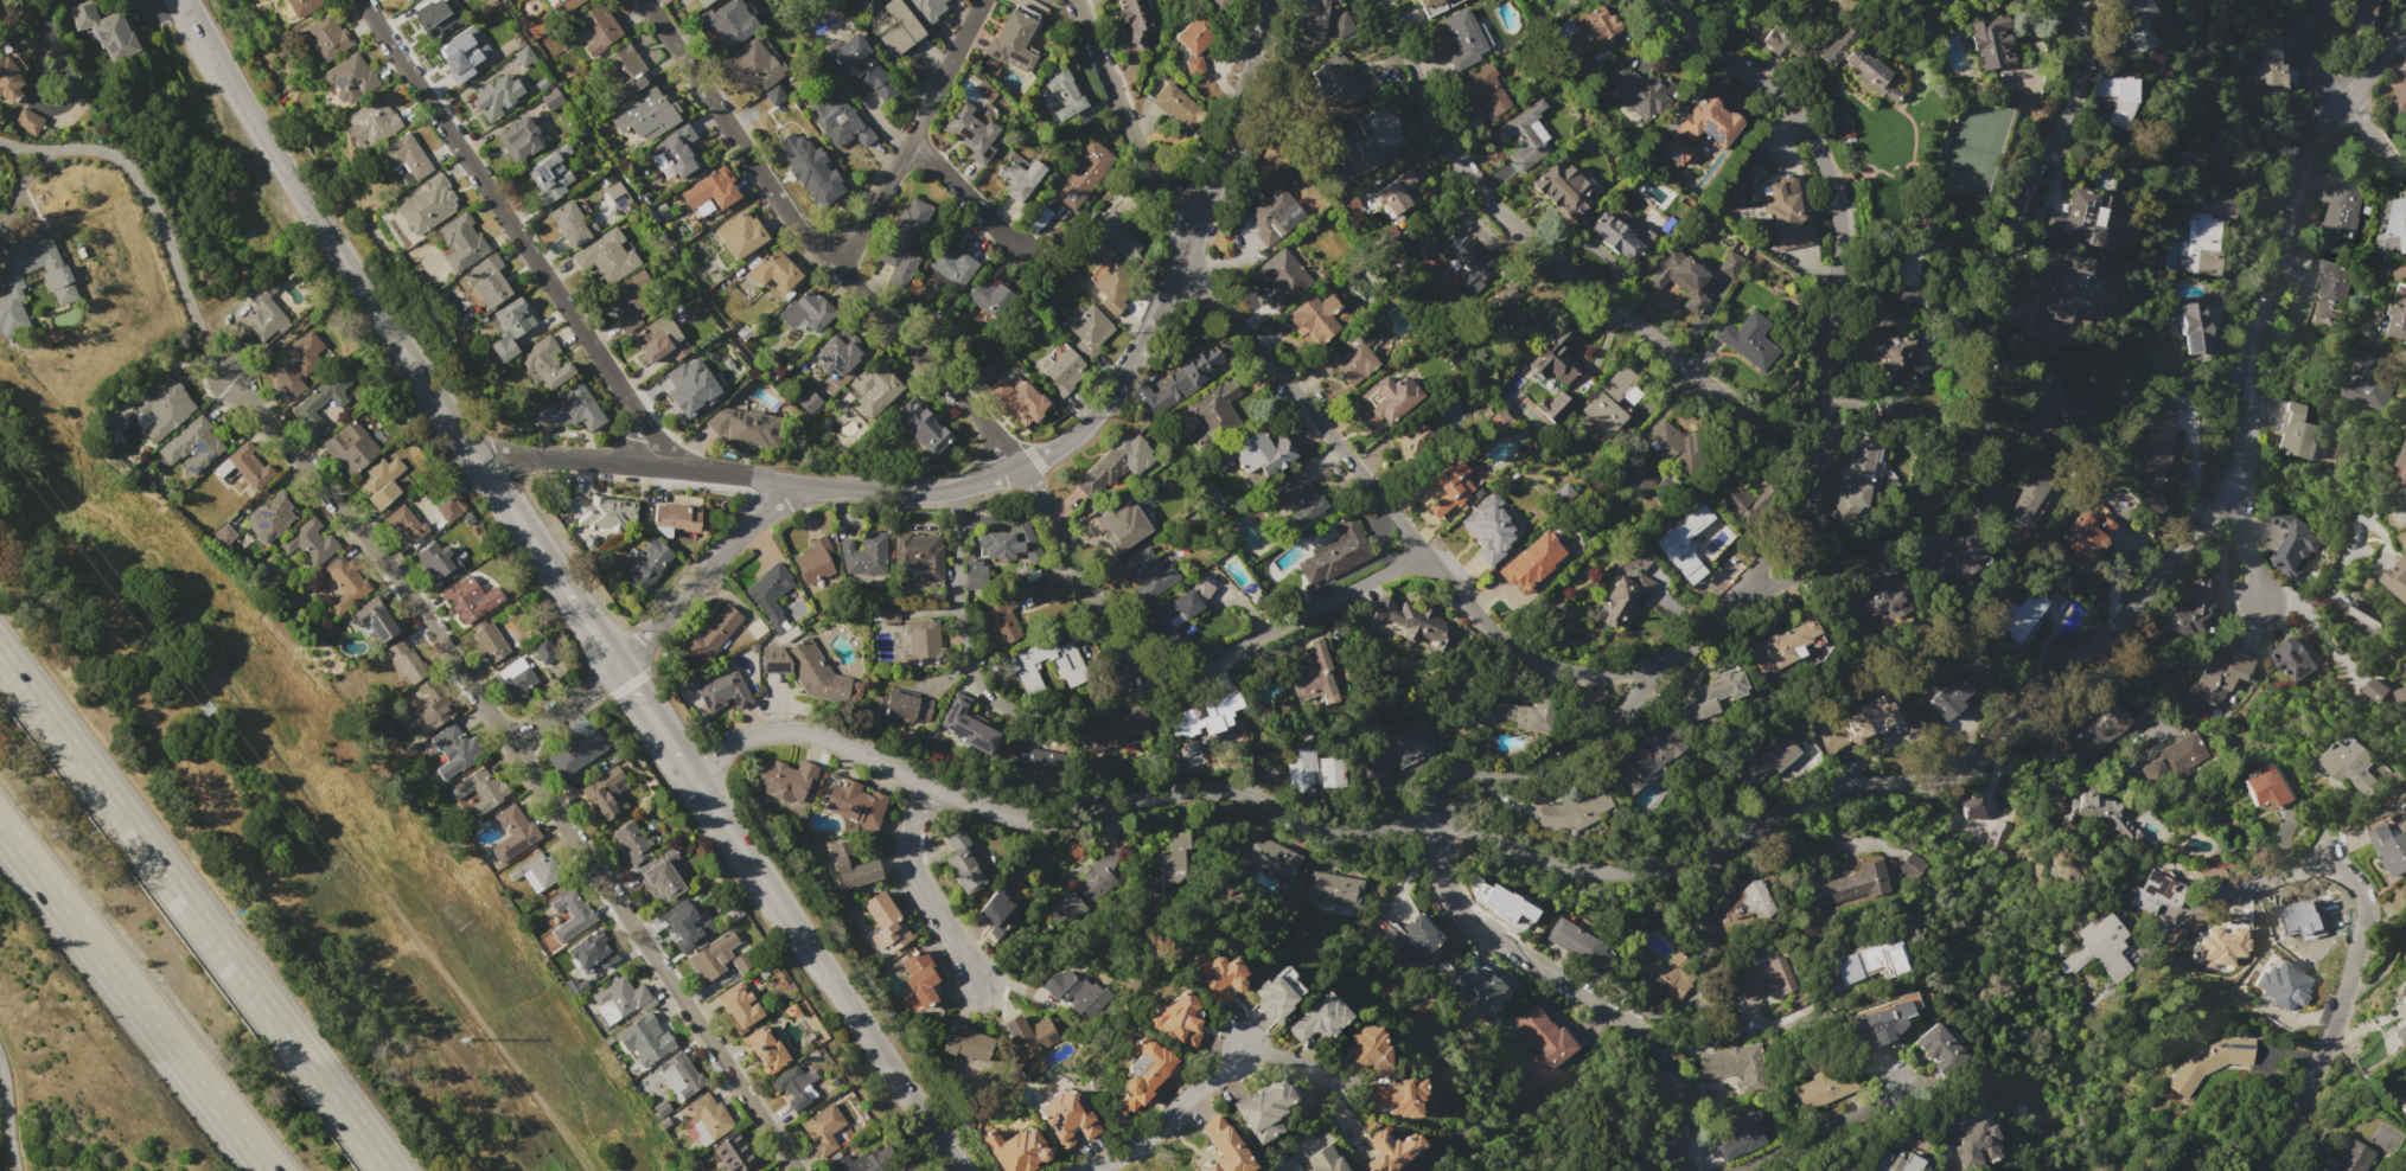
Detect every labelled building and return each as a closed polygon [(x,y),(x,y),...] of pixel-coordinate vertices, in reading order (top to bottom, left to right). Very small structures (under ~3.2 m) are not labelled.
[(69,6),(88,0),(92,0),(97,20),(117,9),(126,25),(125,25),(129,33),(130,32),(140,50),(111,65),(103,47),(101,47),(90,26),(76,31),(69,6)] [(296,19),(285,0),(328,0),(296,19)] [(413,13),(430,0),(432,2),(436,0),(443,0),(449,9),(451,8),(460,21),(428,43),(417,28),(422,26),(413,13)] [(561,13),(581,0),(552,0),(561,13)] [(572,11),(565,0),(588,0),(572,11)] [(569,21),(600,0),(624,36),(615,43),(613,40),(606,45),(607,47),(593,57),(585,45),(587,43),(580,33),(577,34),(569,21)] [(713,12),(729,0),(739,0),(744,5),(747,2),(755,12),(751,15),(760,27),(728,52),(711,30),(706,34),(694,20),(710,8),(713,12)] [(702,8),(696,0),(712,0),(702,8)] [(881,6),(889,0),(899,0),(924,33),(892,57),(876,37),(894,23),(881,6)] [(928,25),(909,0),(945,0),(942,4),(945,8),(934,18),(936,19),(928,25)] [(1121,13),(1117,0),(1150,0),(1154,11),(1148,13),(1153,25),(1151,25),(1145,47),(1135,45),(1135,44),(1127,41),(1128,34),(1125,27),(1123,28),(1118,14),(1121,13)] [(1298,34),(1302,0),(1339,0),(1339,8),(1355,9),(1352,40),(1298,34)] [(1421,9),(1416,0),(1439,0),(1421,9)] [(2124,24),(2114,0),(2143,0),(2144,1),(2132,6),(2137,19),(2124,24)] [(2343,14),(2348,0),(2374,0),(2376,1),(2369,24),(2343,14)] [(1574,59),(1553,28),(1574,15),(1575,18),(1584,12),(1585,14),(1601,5),(1609,17),(1613,13),(1622,28),(1574,59)] [(1442,18),(1464,6),(1487,49),(1478,53),(1479,56),(1478,57),(1479,59),(1455,71),(1447,56),(1459,50),(1442,18)] [(1009,7),(1036,21),(1023,49),(1035,55),(1028,69),(1026,68),(1023,71),(1002,62),(1002,63),(985,55),(1009,7)] [(1202,56),(1206,72),(1188,76),(1185,59),(1187,59),(1188,51),(1175,37),(1202,11),(1221,31),(1204,49),(1202,56)] [(300,30),(328,12),(339,30),(344,26),(353,43),(321,63),(300,30)] [(1967,21),(1985,17),(1986,20),(2005,15),(2008,28),(2004,28),(2005,34),(2008,34),(2010,43),(2008,44),(2010,55),(2011,55),(2012,64),(1980,71),(1976,51),(1973,52),(1972,46),(1963,47),(1960,37),(1971,34),(1967,21)] [(1780,58),(1794,40),(1773,24),(1759,42),(1780,58)] [(1815,60),(1844,25),(1858,37),(1851,46),(1862,55),(1862,53),(1870,60),(1871,59),(1870,58),(1875,52),(1882,58),(1878,63),(1890,73),(1885,79),(1901,92),(1894,101),(1884,94),(1881,97),(1849,71),(1852,68),(1842,59),(1831,72),(1815,60)] [(473,26),(480,37),(473,41),(477,47),(485,43),(491,52),(470,68),(473,72),(457,84),(447,71),(451,69),(443,58),(447,56),(441,47),(473,26)] [(855,32),(869,51),(867,53),(880,70),(880,69),(896,90),(881,102),(872,89),(861,97),(850,82),(849,83),(827,53),(855,32)] [(719,60),(734,49),(735,50),(753,36),(768,56),(770,55),(777,63),(780,62),(787,70),(761,90),(757,84),(747,91),(734,76),(732,77),(719,60)] [(2248,83),(2249,63),(2254,63),(2254,60),(2259,60),(2260,36),(2279,36),(2278,64),(2284,64),(2284,84),(2248,83)] [(2,98),(0,94),(0,48),(7,43),(26,68),(18,75),(24,83),(17,88),(23,95),(9,104),(4,97),(2,98)] [(628,43),(645,69),(639,72),(646,82),(611,105),(604,94),(613,87),(598,64),(628,43)] [(525,44),(535,58),(522,68),(512,53),(525,44)] [(1309,72),(1340,107),(1357,91),(1365,99),(1381,85),(1366,69),(1358,77),(1333,50),(1309,72)] [(355,51),(378,84),(352,102),(346,102),(345,100),(344,102),(338,101),(334,96),(336,91),(337,90),(336,88),(337,87),(333,82),(328,83),(325,82),(323,78),(324,72),(355,51)] [(1582,57),(1593,72),(1572,85),(1562,70),(1582,57)] [(1065,62),(1066,70),(1072,79),(1070,81),(1079,95),(1080,94),(1087,105),(1059,122),(1053,111),(1062,105),(1059,101),(1062,100),(1055,89),(1048,94),(1042,83),(1053,77),(1051,69),(1053,68),(1052,63),(1065,62)] [(1489,62),(1496,75),(1494,76),(1511,104),(1485,120),(1461,79),(1489,62)] [(1619,63),(1642,79),(1644,77),(1649,82),(1652,79),(1657,82),(1662,75),(1677,85),(1667,98),(1668,100),(1659,113),(1653,109),(1645,121),(1623,104),(1626,102),(1612,92),(1609,95),(1600,88),(1619,63)] [(504,72),(510,81),(513,78),(523,91),(518,95),(522,100),(513,105),(512,102),(502,109),(504,113),(487,123),(472,101),(477,97),(473,92),(481,88),(480,87),(493,78),(493,79),(504,72)] [(2385,102),(2405,74),(2405,119),(2385,102)] [(2140,101),(2125,130),(2106,122),(2117,96),(2094,96),(2094,78),(2124,78),(2124,76),(2137,77),(2137,79),(2142,79),(2140,97),(2140,101)] [(1167,82),(1211,115),(1200,128),(1195,124),(1189,132),(1151,103),(1167,82)] [(653,84),(655,85),(656,84),(662,94),(663,92),(670,103),(674,101),(679,110),(676,114),(679,120),(633,152),(608,114),(653,84)] [(553,85),(563,102),(548,111),(537,96),(553,85)] [(1658,151),(1677,128),(1676,127),(1683,119),(1683,120),(1690,113),(1689,111),(1695,104),(1695,105),(1704,94),(1708,96),(1709,95),(1718,102),(1717,103),(1719,104),(1728,111),(1730,114),(1732,111),(1741,119),(1740,121),(1742,122),(1719,151),(1711,143),(1713,141),(1700,132),(1690,146),(1693,148),(1678,167),(1658,151)] [(803,108),(816,97),(822,105),(831,98),(832,100),(840,95),(847,104),(849,103),(855,110),(853,111),(861,123),(863,121),(875,136),(861,148),(851,135),(834,148),(803,108)] [(377,96),(383,105),(387,103),(393,113),(394,111),(403,127),(369,148),(363,139),(355,143),(345,128),(350,124),(344,116),(377,96)] [(1540,97),(1546,104),(1537,111),(1540,115),(1534,119),(1549,136),(1544,140),(1551,149),(1521,172),(1510,155),(1520,148),(1511,136),(1501,143),(1493,133),(1540,97)] [(988,146),(994,149),(982,166),(968,156),(971,151),(942,129),(962,101),(972,108),(969,114),(983,124),(987,119),(1001,128),(988,146)] [(1352,119),(1383,104),(1389,115),(1391,114),(1397,127),(1395,128),(1399,137),(1380,146),(1387,160),(1366,169),(1353,142),(1361,137),(1352,119)] [(21,107),(44,119),(34,136),(12,123),(21,107)] [(525,114),(537,133),(544,143),(515,165),(494,135),(525,114)] [(685,121),(696,136),(688,142),(695,153),(697,152),(706,164),(679,181),(674,173),(665,179),(651,158),(653,156),(647,147),(685,121)] [(407,130),(433,168),(415,181),(402,162),(393,169),(379,151),(407,130)] [(1090,137),(1117,156),(1076,211),(1059,199),(1071,183),(1066,179),(1079,161),(1074,158),(1090,137)] [(564,141),(572,152),(560,159),(563,166),(568,171),(569,171),(574,178),(563,186),(566,191),(543,206),(535,194),(540,191),(524,168),(564,141)] [(802,145),(811,160),(822,153),(829,164),(831,164),(840,175),(831,181),(828,177),(824,179),(825,181),(828,180),(838,196),(824,205),(813,190),(810,192),(805,185),(802,188),(781,158),(802,145)] [(1046,168),(1019,204),(1004,193),(1009,186),(994,174),(1002,164),(1007,167),(1011,160),(1025,169),(1033,159),(1046,168)] [(1530,184),(1552,160),(1561,168),(1565,164),(1590,187),(1588,190),(1596,198),(1575,220),(1557,205),(1556,206),(1545,197),(1547,196),(1544,192),(1542,194),(1530,184)] [(722,164),(733,180),(730,181),(740,196),(719,210),(710,197),(690,211),(678,193),(722,164)] [(1406,169),(1415,181),(1404,190),(1396,177),(1406,169)] [(440,172),(449,185),(443,188),(446,191),(447,190),(454,199),(452,201),(454,205),(452,207),(453,210),(416,236),(401,213),(397,213),(395,211),(395,207),(421,188),(420,186),(440,172)] [(2325,172),(2366,183),(2347,256),(2315,248),(2328,201),(2318,199),(2325,172)] [(1767,184),(1781,180),(1780,175),(1794,173),(1805,219),(1798,220),(1799,225),(1805,224),(1810,243),(1772,251),(1762,207),(1773,205),(1772,199),(1770,199),(1767,184)] [(2226,177),(2229,183),(2222,188),(2219,184),(2226,177)] [(604,190),(617,180),(631,200),(618,210),(604,190)] [(1279,185),(1307,217),(1268,249),(1255,233),(1259,230),(1253,223),(1255,222),(1247,213),(1259,204),(1258,201),(1279,185)] [(2072,186),(2097,193),(2093,206),(2102,209),(2098,228),(2102,229),(2098,248),(2041,233),(2047,213),(2063,218),(2072,186)] [(1336,200),(1349,192),(1359,206),(1345,215),(1336,200)] [(2202,193),(2235,200),(2232,218),(2198,211),(2202,193)] [(901,204),(906,206),(912,196),(932,205),(919,235),(913,232),(905,250),(919,257),(910,277),(875,261),(901,204)] [(2405,250),(2405,197),(2388,198),(2390,236),(2399,235),(2400,251),(2405,250)] [(547,213),(569,198),(582,218),(580,219),(591,236),(572,249),(547,213)] [(465,210),(473,222),(470,225),(477,236),(479,233),(491,250),(455,275),(442,257),(453,250),(449,245),(446,248),(435,231),(465,210)] [(745,210),(751,218),(754,216),(768,237),(734,261),(714,230),(745,210)] [(1122,258),(1085,223),(1097,211),(1103,217),(1110,210),(1141,239),(1122,258)] [(1587,228),(1602,210),(1620,225),(1626,218),(1639,228),(1632,236),(1644,245),(1629,262),(1619,254),(1616,256),(1597,239),(1600,238),(1587,228)] [(2217,276),(2185,273),(2190,225),(2188,224),(2188,216),(2193,217),(2193,212),(2207,213),(2213,218),(2221,219),(2217,251),(2220,251),(2217,276)] [(570,256),(614,225),(624,238),(618,243),(625,252),(631,248),(642,263),(607,287),(592,264),(581,271),(570,256)] [(1454,229),(1463,237),(1464,235),(1493,262),(1478,277),(1453,254),(1444,262),(1435,252),(1428,258),(1415,247),(1427,233),(1438,245),(1454,229)] [(26,319),(0,330),(0,297),(9,293),(1,276),(7,274),(0,258),(0,251),(40,233),(43,238),(50,235),(63,264),(64,263),(71,280),(71,283),(78,299),(57,308),(50,292),(47,293),(39,275),(45,273),(42,265),(19,275),(25,287),(20,289),(25,300),(19,302),(26,319)] [(1670,244),(1684,256),(1685,255),(1697,265),(1698,263),(1706,270),(1705,271),(1709,274),(1708,276),(1712,280),(1702,294),(1709,300),(1695,318),(1680,306),(1687,296),(1667,280),(1658,292),(1646,282),(1658,268),(1654,264),(1670,244)] [(927,265),(943,245),(956,256),(961,250),(978,264),(957,289),(927,265)] [(1283,247),(1313,282),(1276,312),(1265,297),(1276,289),(1268,280),(1262,283),(1252,271),(1283,247)] [(777,249),(802,275),(784,293),(768,277),(760,287),(746,273),(761,257),(765,261),(777,249)] [(1729,250),(1744,258),(1732,280),(1717,270),(1729,250)] [(2047,251),(2082,261),(2081,269),(2076,283),(2074,283),(2068,306),(2073,307),(2068,324),(2038,315),(2044,293),(2036,290),(2047,251)] [(493,252),(503,265),(496,270),(511,293),(487,309),(471,286),(468,287),(462,279),(471,273),(468,269),(493,252)] [(2312,257),(2355,268),(2340,324),(2315,318),(2321,300),(2310,284),(2311,282),(2305,281),(2312,257)] [(1113,260),(1138,284),(1122,301),(1125,305),(1113,318),(1085,289),(1094,280),(1090,276),(1092,274),(1091,273),(1104,260),(1105,261),(1108,258),(1111,262),(1113,260)] [(642,268),(651,283),(640,290),(652,307),(638,316),(643,322),(625,334),(613,316),(621,311),(608,292),(642,268)] [(270,275),(280,287),(270,295),(272,296),(269,297),(292,322),(280,333),(276,329),(261,343),(250,329),(247,332),(238,322),(255,306),(247,296),(270,275)] [(965,296),(981,276),(994,287),(997,282),(1011,293),(993,318),(965,296)] [(1507,284),(1518,295),(1511,302),(1525,315),(1529,311),(1540,321),(1521,343),(1510,332),(1513,328),(1498,315),(1495,318),(1485,309),(1507,284)] [(2400,284),(2405,286),(2405,344),(2386,339),(2393,314),(2389,313),(2393,297),(2397,299),(2400,284)] [(777,314),(792,300),(794,302),(808,288),(816,296),(818,294),(829,306),(828,307),(835,314),(813,334),(805,326),(802,331),(793,331),(777,314)] [(1890,290),(1922,296),(1920,312),(1887,306),(1890,290)] [(1281,319),(1289,311),(1291,313),(1313,295),(1319,302),(1328,294),(1346,315),(1335,324),(1340,328),(1316,347),(1304,332),(1296,338),(1281,319)] [(519,295),(526,306),(525,307),(536,322),(511,340),(519,351),(502,363),(489,346),(500,337),(498,334),(504,331),(492,314),(519,295)] [(1091,302),(1115,328),(1097,345),(1103,351),(1090,363),(1072,345),(1078,339),(1066,326),(1091,302)] [(2181,303),(2200,302),(2202,319),(2204,319),(2207,351),(2185,353),(2183,337),(2181,337),(2180,324),(2182,324),(2181,303)] [(1711,334),(1723,320),(1734,329),(1751,308),(1770,325),(1761,335),(1778,351),(1757,375),(1711,334)] [(630,337),(664,313),(690,350),(676,360),(668,350),(649,363),(630,337)] [(1316,363),(1334,348),(1336,351),(1345,345),(1342,341),(1367,321),(1379,334),(1364,346),(1379,364),(1349,389),(1335,371),(1328,377),(1316,363)] [(1562,325),(1574,337),(1564,346),(1569,352),(1566,354),(1579,369),(1563,385),(1549,371),(1542,378),(1525,361),(1562,325)] [(309,328),(326,347),(318,354),(323,359),(302,377),(301,375),(299,377),(302,382),(301,383),(306,388),(295,397),(291,391),(288,395),(266,369),(274,360),(275,361),(282,356),(280,353),(299,335),(300,337),(309,328)] [(812,353),(832,334),(834,335),(841,328),(849,337),(851,334),(861,344),(859,346),(864,353),(840,378),(831,369),(825,373),(816,365),(819,361),(812,353)] [(548,333),(559,348),(549,356),(557,367),(567,360),(575,371),(548,390),(531,366),(526,371),(516,356),(519,353),(548,333)] [(1885,337),(1900,334),(1901,340),(1913,335),(1917,347),(1912,351),(1913,358),(1915,360),(1929,367),(1922,383),(1906,375),(1901,376),(1890,372),(1883,352),(1887,348),(1885,337)] [(1061,340),(1089,369),(1070,386),(1071,388),(1059,399),(1047,386),(1052,380),(1041,370),(1051,361),(1045,356),(1061,340)] [(1221,360),(1204,372),(1208,380),(1151,418),(1131,386),(1142,379),(1151,393),(1163,385),(1161,379),(1178,369),(1175,365),(1198,351),(1199,354),(1212,345),(1221,360)] [(2366,347),(2376,351),(2374,358),(2399,367),(2382,414),(2341,398),(2348,380),(2359,384),(2362,376),(2356,373),(2366,347)] [(875,357),(904,385),(869,420),(857,408),(860,405),(855,399),(859,396),(848,384),(875,357)] [(683,358),(711,398),(691,412),(674,388),(664,395),(653,379),(683,358)] [(342,363),(356,378),(340,392),(347,399),(339,408),(330,396),(313,411),(327,427),(313,439),(289,411),(342,363)] [(1621,363),(1638,378),(1614,404),(1630,418),(1613,437),(1581,409),(1621,363)] [(1358,397),(1385,375),(1392,383),(1405,372),(1423,396),(1383,429),(1376,421),(1368,425),(1359,415),(1366,409),(1358,397)] [(2048,375),(2062,378),(2059,393),(2061,393),(2059,403),(2068,405),(2064,417),(2053,414),(2048,431),(2044,430),(2043,433),(2038,431),(2038,434),(2015,429),(2018,411),(2032,415),(2040,386),(2044,388),(2048,375)] [(1022,379),(1038,396),(1039,393),(1048,403),(1041,409),(1042,409),(1039,412),(1041,415),(1032,423),(1023,415),(1019,418),(1015,416),(1014,416),(1008,410),(1009,409),(1007,408),(1013,403),(1006,395),(998,402),(987,389),(1000,377),(1011,390),(1022,379)] [(1192,436),(1205,428),(1189,404),(1231,377),(1242,392),(1227,402),(1242,424),(1201,450),(1192,436)] [(557,411),(556,409),(568,401),(563,395),(567,392),(566,389),(579,379),(606,418),(588,431),(580,418),(569,427),(566,423),(536,421),(537,403),(553,403),(553,411),(557,411)] [(147,395),(160,384),(165,390),(168,388),(172,392),(174,390),(183,399),(179,403),(187,414),(173,425),(165,415),(152,425),(146,418),(157,410),(149,402),(152,399),(147,395)] [(809,388),(823,402),(809,416),(794,402),(809,388)] [(1559,390),(1575,404),(1555,425),(1539,410),(1559,390)] [(911,398),(920,409),(921,408),(933,420),(932,421),(939,428),(940,425),(951,436),(931,456),(921,446),(921,444),(906,429),(901,429),(898,425),(899,421),(898,420),(896,412),(911,398)] [(2132,469),(2153,421),(2147,418),(2155,401),(2176,410),(2170,423),(2176,425),(2165,452),(2170,454),(2159,481),(2132,469)] [(2287,401),(2305,405),(2302,422),(2316,425),(2314,436),(2311,435),(2310,440),(2316,441),(2311,460),(2276,452),(2283,424),(2284,424),(2287,411),(2285,411),(2287,401)] [(720,435),(719,437),(704,424),(721,408),(745,411),(745,409),(761,412),(760,414),(781,417),(776,450),(760,448),(760,447),(752,446),(752,449),(740,447),(740,443),(726,441),(727,436),(720,435)] [(1501,408),(1512,421),(1499,431),(1488,418),(1501,408)] [(200,414),(211,427),(209,429),(216,437),(223,446),(222,447),(225,450),(216,459),(215,457),(204,466),(205,468),(194,478),(183,463),(194,453),(180,436),(190,429),(186,425),(200,414)] [(351,417),(381,450),(350,478),(321,446),(351,417)] [(1678,465),(1674,468),(1642,437),(1661,417),(1680,436),(1680,431),(1698,433),(1697,466),(1678,465)] [(1395,437),(1418,418),(1430,433),(1406,453),(1395,437)] [(1519,424),(1530,436),(1519,444),(1510,433),(1519,424)] [(1227,448),(1258,428),(1264,436),(1272,430),(1276,436),(1279,434),(1295,456),(1264,478),(1256,466),(1245,474),(1227,448)] [(1122,430),(1131,439),(1136,433),(1147,443),(1145,443),(1151,450),(1150,453),(1155,457),(1132,479),(1124,469),(1091,503),(1072,484),(1106,450),(1104,448),(1122,430)] [(225,457),(247,440),(255,449),(250,453),(262,467),(267,463),(276,473),(255,492),(225,457)] [(1853,441),(1876,444),(1862,526),(1834,521),(1844,471),(1847,471),(1853,441)] [(2398,465),(2401,466),(2395,480),(2405,484),(2405,481),(2405,444),(2398,465)] [(381,456),(387,463),(395,456),(406,467),(391,480),(400,491),(375,512),(364,500),(370,495),(355,479),(381,456)] [(1454,457),(1466,471),(1461,474),(1473,487),(1454,504),(1437,518),(1428,508),(1436,501),(1435,500),(1443,493),(1430,478),(1454,457)] [(1265,488),(1303,463),(1313,478),(1307,481),(1316,497),(1320,494),(1328,506),(1295,529),(1288,518),(1297,512),(1289,499),(1277,507),(1265,488)] [(2022,526),(2006,516),(2012,506),(2011,506),(2022,491),(2016,487),(2031,463),(2053,478),(2022,526)] [(1742,521),(1759,504),(1720,467),(1704,485),(1742,521)] [(1639,469),(1655,485),(1639,503),(1622,486),(1639,469)] [(1565,481),(1576,493),(1563,504),(1552,493),(1565,481)] [(1996,507),(1997,487),(1978,486),(1977,506),(1996,507)] [(279,491),(287,500),(286,500),(289,504),(291,503),(300,514),(287,525),(288,526),(264,546),(262,543),(261,544),(254,536),(255,535),(244,521),(260,508),(259,507),(266,500),(267,501),(279,491)] [(1487,568),(1474,552),(1480,548),(1459,523),(1472,512),(1470,510),(1479,503),(1478,501),(1485,495),(1485,497),(1493,491),(1502,501),(1496,506),(1498,507),(1500,510),(1501,508),(1507,517),(1506,519),(1511,525),(1514,521),(1523,532),(1506,546),(1508,549),(1487,568)] [(569,498),(589,499),(589,495),(605,497),(605,499),(602,499),(602,501),(610,503),(611,499),(613,499),(613,501),(617,501),(617,500),(620,500),(620,503),(623,503),(623,500),(627,500),(627,503),(631,503),(631,501),(636,501),(634,519),(626,518),(626,525),(623,525),(623,533),(586,530),(586,525),(576,524),(576,519),(572,518),(572,514),(568,513),(569,498)] [(449,497),(461,513),(447,524),(435,506),(449,497)] [(1124,500),(1129,506),(1134,504),(1153,530),(1113,557),(1103,543),(1111,538),(1098,519),(1124,500)] [(2272,500),(2296,513),(2295,516),(2310,525),(2309,526),(2316,530),(2314,533),(2323,538),(2316,552),(2311,549),(2305,559),(2309,561),(2303,572),(2300,571),(2296,578),(2293,577),(2292,580),(2279,572),(2283,567),(2280,565),(2284,561),(2280,558),(2278,564),(2273,562),(2276,558),(2274,557),(2278,550),(2279,550),(2285,539),(2284,539),(2289,532),(2290,532),(2290,531),(2263,516),(2267,507),(2268,507),(2272,500)] [(402,503),(420,524),(422,523),(428,530),(411,544),(400,531),(395,535),(382,519),(402,503)] [(2083,504),(2093,511),(2098,505),(2106,511),(2104,513),(2115,521),(2083,567),(2070,557),(2074,552),(2066,546),(2067,543),(2059,537),(2083,504)] [(655,505),(700,508),(697,531),(682,530),(682,529),(681,527),(672,527),(670,530),(670,537),(663,536),(652,525),(655,505)] [(1653,542),(1702,505),(1711,518),(1695,530),(1693,542),(1693,553),(1706,570),(1686,586),(1653,542)] [(312,514),(321,525),(315,531),(323,539),(328,535),(339,546),(313,568),(296,548),(287,555),(277,544),(312,514)] [(1351,514),(1372,556),(1309,588),(1295,562),(1312,553),(1309,550),(1338,536),(1334,526),(1336,525),(1335,521),(1351,514)] [(224,521),(236,536),(223,546),(211,532),(224,521)] [(1011,531),(1011,530),(1019,525),(1027,523),(1042,556),(1028,562),(1028,563),(1022,551),(1013,551),(1013,558),(988,558),(988,567),(978,567),(978,588),(966,588),(966,550),(968,550),(976,539),(976,535),(984,533),(984,531),(1011,531)] [(883,532),(886,574),(842,576),(840,539),(850,538),(853,550),(860,550),(861,546),(857,539),(862,537),(861,531),(874,530),(874,532),(883,532)] [(1544,530),(1546,532),(1549,530),(1556,539),(1553,540),(1566,556),(1547,572),(1546,571),(1533,582),(1536,583),(1523,594),(1515,587),(1517,586),(1513,582),(1510,586),(1496,571),(1504,565),(1504,567),(1520,551),(1519,551),(1544,530)] [(1968,531),(1985,555),(1973,563),(1976,568),(1953,584),(1946,575),(1932,586),(1919,567),(1951,545),(1952,548),(1957,544),(1954,540),(1968,531)] [(892,533),(910,533),(910,536),(939,535),(939,545),(942,545),(943,582),(921,582),(921,564),(911,564),(911,568),(893,568),(892,533)] [(824,535),(834,552),(829,556),(836,569),(804,586),(791,559),(800,555),(799,552),(811,546),(809,543),(824,535)] [(652,536),(672,553),(643,587),(619,565),(624,559),(621,557),(631,546),(637,551),(638,550),(639,551),(652,536)] [(434,540),(438,545),(442,543),(449,553),(446,556),(447,559),(454,555),(464,569),(449,580),(448,578),(434,588),(423,574),(427,572),(414,555),(434,540)] [(1147,545),(1162,569),(1172,563),(1181,577),(1138,607),(1112,568),(1147,545)] [(340,553),(346,561),(353,555),(362,564),(355,570),(372,590),(356,603),(355,602),(336,618),(326,606),(344,591),(323,568),(340,553)] [(2399,562),(2405,554),(2405,601),(2385,580),(2388,571),(2397,567),(2400,563),(2399,562)] [(260,582),(270,573),(258,561),(249,569),(260,582)] [(777,561),(794,582),(773,601),(781,612),(779,614),(784,619),(774,627),(744,590),(764,574),(762,572),(777,561)] [(2200,564),(2220,567),(2213,619),(2206,618),(2203,638),(2163,633),(2166,609),(2175,610),(2176,604),(2189,607),(2189,603),(2185,603),(2183,600),(2183,595),(2187,591),(2191,593),(2194,578),(2198,578),(2200,564)] [(1655,582),(1646,597),(1640,594),(1617,633),(1600,622),(1612,602),(1606,599),(1620,574),(1626,577),(1632,568),(1655,582)] [(983,601),(1026,578),(1027,582),(1047,572),(1057,593),(1033,604),(1030,599),(1010,609),(1023,635),(1006,645),(983,601)] [(1842,599),(1897,572),(1904,586),(1897,588),(1900,594),(1904,593),(1908,600),(1897,604),(1898,608),(1874,620),(1871,613),(1852,621),(1842,599)] [(468,574),(483,594),(494,586),(504,599),(491,607),(491,606),(465,625),(459,616),(458,618),(451,609),(453,607),(447,599),(445,600),(440,593),(452,584),(453,584),(468,574)] [(1202,606),(1204,607),(1175,626),(1162,606),(1191,587),(1192,588),(1199,576),(1215,588),(1205,601),(1202,606)] [(2047,601),(2034,621),(2037,623),(2015,657),(2003,648),(2004,646),(1990,636),(1997,625),(1995,622),(2009,601),(2017,606),(2028,589),(2047,601)] [(381,593),(407,628),(381,646),(371,633),(364,638),(349,615),(381,593)] [(1413,619),(1419,604),(1434,612),(1432,615),(1442,620),(1436,631),(1442,634),(1455,634),(1455,642),(1438,642),(1437,645),(1418,635),(1415,642),(1376,625),(1372,627),(1361,607),(1389,594),(1395,608),(1403,604),(1409,616),(1413,619)] [(2388,614),(2355,594),(2340,618),(2374,638),(2388,614)] [(726,603),(742,618),(716,650),(706,664),(683,645),(696,629),(701,633),(726,603)] [(877,604),(898,603),(899,622),(879,623),(877,604)] [(1761,640),(1776,633),(1778,635),(1798,625),(1796,622),(1812,614),(1821,632),(1810,638),(1812,641),(1793,651),(1796,658),(1775,668),(1761,640)] [(902,620),(930,619),(930,620),(938,619),(940,647),(943,647),(944,663),(901,666),(900,653),(908,652),(906,633),(904,634),(902,620)] [(490,621),(510,651),(489,665),(474,645),(477,644),(471,634),(490,621)] [(2277,650),(2298,635),(2304,644),(2305,644),(2312,654),(2311,654),(2319,667),(2297,682),(2291,672),(2286,674),(2276,659),(2280,657),(2277,650)] [(544,636),(557,655),(543,665),(530,646),(544,636)] [(832,674),(851,678),(850,683),(854,684),(855,682),(862,684),(857,708),(806,696),(808,691),(805,692),(792,673),(760,672),(761,646),(791,647),(808,636),(832,674)] [(1321,636),(1330,668),(1328,670),(1338,700),(1320,706),(1302,648),(1310,646),(1308,640),(1321,636)] [(383,650),(400,638),(408,648),(411,645),(430,672),(409,687),(404,680),(401,682),(388,664),(391,661),(383,650)] [(996,661),(1053,638),(1057,647),(1073,641),(1089,679),(1066,687),(1062,678),(1058,679),(1051,660),(1048,661),(1046,657),(1033,663),(1046,696),(1015,709),(996,661)] [(2222,702),(2200,691),(2198,692),(2196,695),(2194,695),(2193,695),(2190,693),(2189,691),(2188,689),(2189,686),(2190,685),(2191,684),(2194,683),(2209,651),(2219,655),(2220,653),(2227,655),(2229,648),(2253,659),(2244,682),(2233,677),(2222,702)] [(519,655),(537,682),(524,690),(525,692),(522,695),(524,696),(513,704),(498,682),(500,679),(496,673),(519,655)] [(694,686),(711,678),(711,679),(735,667),(753,702),(736,710),(730,698),(725,700),(727,704),(709,715),(694,686)] [(1687,722),(1680,706),(1693,702),(1692,698),(1699,696),(1696,687),(1719,678),(1718,673),(1729,668),(1731,674),(1734,673),(1742,695),(1729,699),(1727,695),(1715,699),(1718,710),(1687,722)] [(1926,702),(1946,685),(1946,686),(1968,668),(1980,684),(1959,702),(1963,705),(1944,722),(1926,702)] [(2391,687),(2391,710),(2405,709),(2405,671),(2403,671),(2403,687),(2391,687)] [(414,685),(429,674),(435,683),(440,680),(460,709),(425,734),(413,716),(430,703),(423,692),(421,695),(414,685)] [(2374,677),(2389,689),(2376,704),(2361,692),(2374,677)] [(870,696),(886,698),(888,690),(917,698),(918,696),(933,700),(927,722),(912,718),(911,723),(883,716),(882,719),(867,716),(870,696)] [(953,691),(972,699),(964,716),(965,716),(997,734),(987,753),(961,738),(962,736),(956,732),(939,725),(947,708),(945,708),(953,691)] [(1223,693),(1233,711),(1189,737),(1179,719),(1223,693)] [(1476,697),(1534,709),(1537,693),(1552,697),(1545,734),(1513,728),(1514,722),(1499,718),(1498,724),(1473,719),(1476,697)] [(1844,719),(1874,705),(1871,699),(1884,693),(1896,718),(1871,730),(1871,732),(1853,741),(1844,719)] [(1077,736),(1129,715),(1127,696),(1144,695),(1147,719),(1142,719),(1148,736),(1129,743),(1128,741),(1112,747),(1111,746),(1090,754),(1086,747),(1081,749),(1077,736)] [(2063,744),(2102,718),(2101,715),(2118,704),(2132,725),(2101,746),(2104,748),(2078,766),(2063,744)] [(1638,747),(1644,754),(1659,741),(1649,730),(1661,719),(1685,748),(1673,757),(1665,748),(1642,767),(1651,775),(1629,794),(1609,770),(1638,747)] [(453,721),(461,732),(462,731),(467,738),(473,735),(483,749),(471,757),(474,762),(461,770),(460,768),(440,781),(433,770),(446,761),(430,737),(453,721)] [(1372,753),(1370,748),(1421,721),(1434,743),(1419,751),(1422,757),(1400,769),(1397,763),(1386,769),(1380,787),(1355,780),(1361,762),(1368,764),(1372,753)] [(594,730),(608,749),(567,779),(553,759),(594,730)] [(2149,753),(2152,758),(2138,766),(2151,790),(2188,770),(2187,768),(2206,757),(2191,730),(2149,753)] [(2338,741),(2348,732),(2356,740),(2368,748),(2376,759),(2366,769),(2381,785),(2368,798),(2347,778),(2335,789),(2312,767),(2319,761),(2318,761),(2338,741)] [(1785,736),(1800,751),(1775,775),(1770,770),(1755,785),(1743,772),(1770,747),(1772,748),(1785,736)] [(1016,744),(1049,750),(1045,774),(1013,768),(1016,744)] [(1284,747),(1314,746),(1315,772),(1312,772),(1313,792),(1285,793),(1284,747)] [(1317,757),(1344,756),(1344,768),(1339,768),(1339,778),(1344,776),(1344,787),(1319,788),(1317,757)] [(818,767),(811,783),(808,782),(799,804),(793,801),(793,804),(761,792),(761,788),(754,786),(764,761),(771,764),(773,760),(787,764),(786,767),(796,770),(799,760),(818,767)] [(2241,780),(2278,762),(2297,799),(2273,811),(2268,801),(2254,807),(2241,780)] [(476,818),(461,798),(457,801),(451,793),(484,768),(489,775),(491,774),(496,781),(500,779),(509,791),(500,798),(502,800),(476,818)] [(836,774),(862,785),(860,792),(869,795),(872,789),(889,796),(876,828),(823,808),(836,774)] [(582,789),(602,775),(627,810),(607,824),(582,789)] [(1613,805),(1597,813),(1598,818),(1574,831),(1571,826),(1566,830),(1564,827),(1538,825),(1539,804),(1558,804),(1600,781),(1613,805)] [(2080,791),(2097,793),(2097,799),(2121,802),(2119,812),(2139,836),(2127,845),(2107,823),(2076,815),(2080,791)] [(1958,799),(1976,792),(1984,813),(1965,819),(1958,799)] [(511,800),(512,802),(512,801),(528,823),(530,820),(542,836),(499,865),(487,849),(509,834),(504,826),(502,828),(492,815),(496,813),(494,812),(511,800)] [(611,833),(632,819),(656,852),(634,868),(611,833)] [(1997,820),(2010,824),(2003,855),(1985,850),(1990,832),(1993,833),(1995,828),(1995,827),(1997,820)] [(2397,837),(2405,832),(2405,872),(2394,878),(2385,860),(2383,862),(2379,853),(2380,852),(2370,832),(2389,823),(2397,837)] [(945,839),(961,828),(970,844),(965,846),(976,864),(974,865),(985,882),(965,896),(953,878),(955,877),(943,859),(953,852),(945,839)] [(1145,887),(1184,887),(1185,832),(1167,831),(1166,851),(1154,851),(1154,873),(1145,873),(1145,887)] [(1251,831),(1302,857),(1290,879),(1239,853),(1251,831)] [(825,844),(835,840),(836,843),(843,840),(844,846),(855,844),(861,863),(876,858),(881,877),(835,891),(825,862),(830,860),(825,844)] [(503,866),(535,844),(544,858),(551,853),(567,876),(544,891),(528,866),(511,878),(503,866)] [(1077,916),(1110,882),(1124,852),(1109,845),(1098,845),(1092,859),(1092,862),(1083,871),(1079,880),(1068,891),(1052,892),(1049,896),(1050,917),(1052,918),(1077,916)] [(1910,851),(1928,864),(1914,883),(1896,870),(1910,851)] [(634,871),(662,852),(689,890),(671,902),(670,900),(659,907),(634,871)] [(1866,895),(1817,909),(1810,887),(1859,872),(1857,865),(1881,859),(1890,892),(1868,900),(1866,895)] [(1312,870),(1362,879),(1357,913),(1306,903),(1312,870)] [(2147,870),(2161,875),(2161,876),(2187,885),(2177,909),(2162,903),(2157,916),(2129,906),(2136,887),(2140,889),(2147,870)] [(1537,907),(1472,875),(1468,884),(1475,887),(1470,899),(1512,920),(1513,917),(1528,925),(1537,907)] [(1725,908),(1732,927),(1772,913),(1760,878),(1739,885),(1744,901),(1725,908)] [(560,946),(551,933),(573,919),(554,892),(570,882),(596,920),(560,946)] [(996,889),(1006,897),(1004,898),(1013,906),(994,929),(978,916),(978,915),(976,914),(996,889)] [(881,890),(900,919),(900,920),(912,939),(891,953),(886,945),(877,951),(869,936),(879,930),(861,903),(881,890)] [(685,897),(689,903),(678,911),(694,933),(701,928),(708,938),(683,955),(656,917),(685,897)] [(2107,910),(2124,928),(2121,930),(2125,935),(2119,941),(2124,946),(2117,952),(2134,971),(2117,987),(2089,958),(2072,973),(2060,961),(2079,943),(2076,942),(2080,940),(2073,933),(2086,921),(2091,927),(2107,910)] [(1416,913),(1434,932),(1430,935),(1438,943),(1413,966),(1396,947),(1409,935),(1400,927),(1416,913)] [(1558,916),(1606,946),(1602,952),(1615,960),(1604,977),(1544,939),(1558,916)] [(569,951),(586,939),(585,938),(600,926),(626,962),(613,971),(598,949),(579,962),(569,951)] [(2203,927),(2203,935),(2196,935),(2196,964),(2234,964),(2234,957),(2245,957),(2244,926),(2203,927)] [(733,929),(741,942),(730,949),(735,958),(747,949),(758,965),(742,975),(735,965),(707,985),(689,960),(733,929)] [(1833,960),(1889,938),(1891,942),(1898,940),(1906,959),(1903,960),(1908,972),(1887,980),(1882,970),(1844,985),(1833,960)] [(920,947),(934,970),(932,973),(937,980),(927,986),(937,999),(913,1015),(901,998),(911,992),(904,980),(908,975),(899,961),(920,947)] [(1644,948),(1665,964),(1670,962),(1678,952),(1700,970),(1691,980),(1692,986),(1678,1003),(1665,992),(1664,996),(1645,980),(1647,979),(1630,965),(1644,948)] [(1187,977),(1189,974),(1182,964),(1183,956),(1188,952),(1196,953),(1201,961),(1208,956),(1214,956),(1219,962),(1228,956),(1238,972),(1233,975),(1234,977),(1237,978),(1238,981),(1238,984),(1237,987),(1234,990),(1232,991),(1230,991),(1226,990),(1224,987),(1223,985),(1223,983),(1215,987),(1217,990),(1219,988),(1226,999),(1215,1006),(1207,993),(1201,997),(1187,977)] [(1734,978),(1768,962),(1767,961),(1782,955),(1798,988),(1782,994),(1780,990),(1774,993),(1773,991),(1759,997),(1759,996),(1744,1002),(1734,978)] [(2251,986),(2260,990),(2258,996),(2288,1011),(2293,1002),(2299,1005),(2312,977),(2276,960),(2272,967),(2263,962),(2251,986)] [(1246,988),(1257,979),(1261,983),(1279,964),(1289,974),(1285,978),(1297,990),(1290,997),(1291,998),(1284,1005),(1285,1006),(1271,1019),(1265,1013),(1264,1016),(1258,1009),(1257,1010),(1250,1003),(1255,998),(1246,988)] [(1519,984),(1482,1020),(1448,987),(1468,967),(1474,973),(1474,974),(1475,977),(1479,974),(1487,981),(1488,980),(1486,978),(1489,973),(1498,980),(1507,971),(1519,984)] [(1055,971),(1059,974),(1065,968),(1071,974),(1070,977),(1072,979),(1074,978),(1077,980),(1081,977),(1089,985),(1091,981),(1099,990),(1102,987),(1111,997),(1084,1022),(1068,1005),(1070,1005),(1065,1000),(1062,1003),(1057,997),(1054,999),(1048,993),(1048,994),(1044,990),(1045,988),(1040,984),(1052,973),(1053,973),(1055,971)] [(623,973),(634,990),(643,984),(657,1003),(644,1012),(639,1006),(611,1028),(589,997),(623,973)] [(740,988),(742,992),(746,990),(749,994),(753,992),(758,999),(751,1004),(753,1007),(760,1003),(770,1016),(757,1024),(757,1025),(739,1038),(728,1023),(735,1018),(723,1000),(740,988)] [(1181,988),(1193,1005),(1187,1010),(1186,1013),(1183,1015),(1180,1015),(1194,1019),(1191,1030),(1195,1031),(1189,1049),(1173,1043),(1173,1042),(1167,1039),(1167,1036),(1166,1034),(1157,1031),(1155,1028),(1149,1030),(1141,1017),(1157,1004),(1160,1007),(1169,1000),(1168,997),(1181,988)] [(1282,1028),(1297,1013),(1296,1013),(1308,1003),(1308,1004),(1319,993),(1326,1002),(1329,999),(1335,1005),(1336,1004),(1348,1016),(1327,1036),(1317,1026),(1309,1034),(1307,1031),(1295,1043),(1293,1039),(1291,1041),(1284,1032),(1285,1031),(1282,1028)] [(1845,1017),(1912,993),(1917,1006),(1910,1009),(1912,1013),(1902,1018),(1908,1034),(1884,1042),(1883,1038),(1876,1039),(1880,1048),(1859,1055),(1852,1036),(1845,1017)] [(1508,1020),(1519,1011),(1520,1012),(1533,1003),(1549,1022),(1550,1020),(1557,1029),(1561,1025),(1577,1047),(1544,1074),(1526,1052),(1531,1049),(1508,1020)] [(657,1007),(664,1017),(652,1025),(671,1051),(656,1062),(650,1052),(642,1058),(623,1031),(657,1007)] [(1001,1022),(1019,1013),(1026,1028),(1046,1017),(1059,1039),(1022,1060),(1001,1022)] [(951,1020),(963,1025),(963,1028),(993,1038),(984,1063),(953,1051),(952,1056),(939,1051),(951,1020)] [(2393,1032),(2405,1021),(2405,1046),(2405,1047),(2393,1032)] [(1935,1022),(1945,1032),(1948,1029),(1964,1048),(1960,1051),(1966,1057),(1944,1076),(1913,1041),(1935,1022)] [(1333,1047),(1347,1045),(1346,1035),(1355,1034),(1355,1029),(1377,1028),(1378,1032),(1381,1032),(1383,1045),(1386,1045),(1387,1067),(1366,1068),(1366,1063),(1347,1064),(1347,1062),(1334,1062),(1333,1047)] [(739,1043),(749,1036),(752,1041),(767,1030),(778,1044),(781,1043),(793,1061),(768,1079),(749,1051),(746,1054),(739,1043)] [(1176,1063),(1163,1079),(1162,1076),(1154,1086),(1153,1084),(1147,1090),(1149,1093),(1137,1106),(1136,1105),(1129,1112),(1127,1111),(1122,1111),(1117,1106),(1118,1101),(1116,1100),(1122,1092),(1119,1086),(1121,1083),(1118,1080),(1118,1076),(1125,1071),(1125,1063),(1130,1057),(1132,1058),(1136,1055),(1134,1054),(1134,1051),(1131,1051),(1127,1047),(1138,1034),(1155,1048),(1156,1047),(1161,1051),(1162,1050),(1176,1063)] [(2185,1100),(2164,1084),(2184,1055),(2219,1036),(2254,1038),(2252,1064),(2226,1062),(2202,1074),(2185,1100)] [(1697,1055),(1724,1049),(1732,1047),(1741,1047),(1760,1042),(1769,1088),(1742,1094),(1740,1081),(1746,1080),(1743,1071),(1702,1080),(1697,1055)] [(669,1060),(682,1050),(708,1088),(687,1102),(679,1092),(688,1087),(669,1060)] [(798,1064),(804,1074),(806,1071),(813,1083),(810,1086),(818,1099),(796,1114),(781,1092),(779,1094),(771,1083),(798,1064)] [(1793,1086),(1811,1080),(1808,1075),(1826,1068),(1829,1074),(1851,1066),(1861,1089),(1802,1111),(1793,1086)] [(1228,1108),(1244,1099),(1243,1098),(1255,1089),(1256,1092),(1265,1086),(1264,1084),(1276,1077),(1281,1086),(1283,1084),(1284,1086),(1289,1082),(1297,1095),(1291,1098),(1293,1100),(1281,1107),(1283,1112),(1274,1118),(1282,1130),(1257,1146),(1249,1133),(1246,1134),(1228,1108)] [(1368,1087),(1396,1084),(1396,1080),(1408,1079),(1408,1080),(1421,1079),(1422,1093),(1419,1093),(1419,1101),(1418,1101),(1419,1116),(1403,1118),(1403,1115),(1396,1116),(1396,1113),(1387,1114),(1386,1108),(1371,1109),(1368,1087)] [(1100,1130),(1085,1140),(1076,1126),(1068,1131),(1076,1141),(1062,1150),(1035,1108),(1045,1102),(1044,1101),(1058,1092),(1059,1093),(1065,1089),(1076,1092),(1100,1130)] [(708,1092),(717,1105),(721,1102),(736,1125),(703,1148),(697,1138),(700,1135),(682,1111),(708,1092)] [(652,1108),(665,1100),(672,1111),(660,1119),(652,1108)] [(835,1102),(848,1122),(831,1134),(840,1146),(823,1159),(800,1127),(835,1102)] [(1253,1166),(1246,1170),(1200,1170),(1198,1169),(1217,1157),(1204,1138),(1205,1137),(1196,1125),(1214,1113),(1223,1124),(1224,1122),(1253,1166)] [(668,1115),(674,1124),(662,1132),(657,1124),(668,1115)] [(1998,1157),(1964,1170),(1961,1170),(1951,1147),(1958,1145),(1955,1139),(1954,1140),(1952,1134),(1953,1133),(1949,1125),(1961,1120),(1968,1122),(1970,1124),(1980,1119),(1984,1126),(1991,1122),(1997,1139),(1992,1141),(1998,1157)] [(1737,1138),(1717,1146),(1723,1162),(1764,1139),(1757,1120),(1737,1138)] [(1051,1156),(1027,1170),(1021,1170),(1001,1170),(989,1152),(978,1135),(991,1127),(1001,1141),(1014,1133),(1015,1134),(1022,1128),(1023,1132),(1032,1127),(1051,1156)] [(1397,1167),(1392,1170),(1365,1170),(1360,1165),(1377,1153),(1366,1140),(1370,1137),(1368,1135),(1377,1130),(1378,1131),(1383,1127),(1392,1140),(1397,1137),(1399,1140),(1415,1128),(1425,1144),(1396,1166),(1397,1167)] [(760,1162),(746,1170),(728,1170),(714,1150),(740,1132),(760,1162)] [(2378,1153),(2367,1170),(2327,1170),(2348,1135),(2378,1153)] [(1336,1154),(1347,1170),(1307,1170),(1310,1169),(1304,1159),(1327,1144),(1335,1156),(1336,1154)] [(901,1162),(888,1170),(824,1170),(823,1170),(845,1153),(851,1162),(864,1152),(867,1154),(876,1147),(880,1151),(889,1145),(901,1162)] [(1923,1160),(1918,1170),(1872,1170),(1866,1169),(1876,1148),(1888,1154),(1885,1159),(1887,1160),(1890,1154),(1902,1160),(1907,1152),(1923,1160)]
